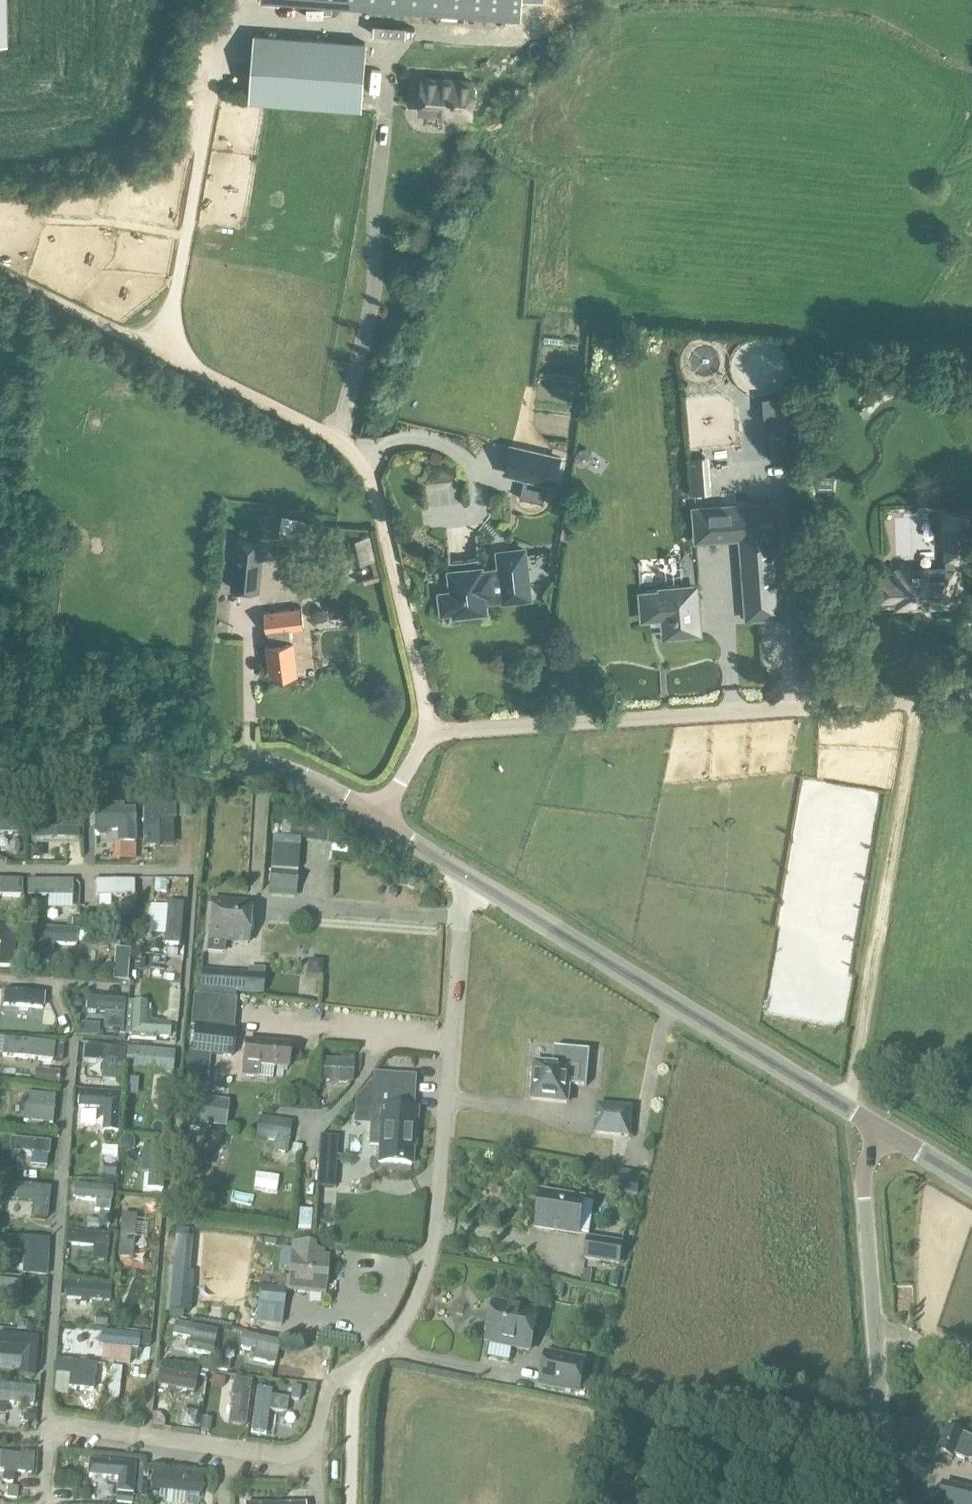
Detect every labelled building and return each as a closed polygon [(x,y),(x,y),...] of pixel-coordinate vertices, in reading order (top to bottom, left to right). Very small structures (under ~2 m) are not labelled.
[(261,1),(523,20),(524,0),(261,0),(261,1)] [(255,35),(251,98),(361,106),(366,43),(255,35)] [(484,78),(484,69),(466,70),(467,79),(484,78)] [(473,81),(424,78),(421,112),(471,115),(473,81)] [(475,141),(479,119),(459,116),(455,138),(475,141)] [(768,417),(771,460),(791,459),(787,416),(768,417)] [(510,443),(503,475),(525,480),(528,480),(556,487),(563,455),(510,443)] [(712,492),(709,456),(691,457),(693,494),(712,492)] [(694,509),(697,540),(744,537),(751,618),(780,616),(771,502),(694,509)] [(879,578),(880,600),(895,600),(895,607),(907,607),(918,607),(918,600),(933,600),(933,606),(956,605),(955,561),(971,561),(971,533),(971,512),(945,513),(946,569),(930,569),(906,570),(896,570),(896,577),(879,578)] [(283,516),(278,538),(308,544),(310,537),(313,523),(283,516)] [(235,538),(231,589),(261,591),(265,541),(235,538)] [(472,555),(471,541),(448,542),(449,556),(472,555)] [(499,569),(481,571),(481,568),(450,572),(452,592),(447,592),(441,599),(442,606),(449,612),(455,611),(455,615),(486,611),(485,600),(502,599),(502,603),(532,599),(526,548),(497,551),(499,569)] [(666,616),(668,636),(703,633),(698,583),(660,586),(661,590),(641,592),(643,618),(666,616)] [(347,594),(328,596),(331,618),(350,616),(347,594)] [(269,632),(292,630),(304,628),(301,607),(265,611),(266,633),(269,632)] [(270,645),(268,645),(272,676),(297,673),(293,642),(292,630),(269,632),(270,645)] [(175,818),(175,801),(143,801),(143,844),(157,844),(157,818),(175,818)] [(133,807),(93,807),(93,827),(95,827),(95,831),(99,835),(105,836),(110,831),(110,827),(118,827),(118,839),(133,839),(133,807)] [(0,817),(0,835),(22,834),(21,816),(0,817)] [(297,872),(269,870),(268,888),(295,890),(297,872)] [(67,900),(67,890),(72,890),(72,879),(36,879),(36,890),(50,890),(50,900),(67,900)] [(208,941),(207,954),(223,955),(224,942),(243,944),(248,944),(251,904),(211,901),(208,941)] [(168,902),(166,944),(181,945),(183,903),(168,902)] [(15,943),(16,927),(0,926),(0,944),(0,955),(0,966),(14,967),(15,943)] [(27,929),(25,971),(42,971),(43,953),(53,954),(53,945),(53,936),(44,936),(44,930),(27,929)] [(250,974),(201,970),(200,990),(249,994),(250,974)] [(88,998),(87,1012),(105,1013),(103,1029),(122,1031),(125,1001),(88,998)] [(147,1002),(133,1001),(131,1033),(169,1035),(170,1022),(150,1021),(151,1012),(146,1011),(147,1002)] [(239,1031),(210,1028),(199,1027),(196,1054),(236,1057),(239,1031)] [(245,1042),(243,1064),(242,1064),(241,1077),(258,1079),(259,1066),(288,1068),(290,1047),(245,1042)] [(124,1049),(84,1045),(83,1059),(102,1060),(101,1078),(121,1080),(124,1049)] [(173,1050),(133,1048),(132,1069),(172,1072),(173,1050)] [(555,1048),(553,1066),(535,1064),(532,1099),(567,1102),(568,1085),(587,1087),(590,1051),(555,1048)] [(353,1061),(323,1059),(322,1081),(352,1083),(353,1061)] [(374,1080),(373,1090),(366,1089),(356,1101),(355,1112),(372,1114),(371,1125),(370,1147),(380,1148),(379,1162),(412,1164),(413,1146),(414,1146),(417,1110),(414,1109),(416,1077),(374,1074),(374,1080)] [(120,1092),(79,1090),(78,1105),(104,1106),(103,1129),(117,1130),(120,1092)] [(26,1094),(23,1121),(52,1124),(55,1096),(26,1094)] [(187,1098),(185,1107),(191,1107),(192,1108),(189,1129),(199,1130),(200,1123),(201,1123),(224,1126),(227,1104),(187,1098)] [(594,1134),(631,1138),(633,1108),(597,1104),(594,1134)] [(291,1122),(257,1117),(254,1136),(275,1139),(273,1147),(287,1149),(291,1122)] [(224,1127),(200,1126),(200,1140),(224,1141),(224,1127)] [(48,1139),(10,1135),(9,1148),(46,1151),(45,1156),(54,1157),(55,1141),(48,1140),(48,1139)] [(120,1140),(120,1149),(124,1153),(129,1153),(134,1149),(134,1141),(130,1136),(124,1136),(120,1140)] [(163,1190),(167,1143),(150,1142),(146,1189),(163,1190)] [(318,1158),(316,1188),(334,1189),(336,1159),(318,1158)] [(50,1187),(8,1183),(7,1197),(34,1200),(32,1216),(47,1218),(50,1187)] [(112,1187),(75,1184),(74,1197),(95,1198),(95,1207),(108,1208),(109,1200),(111,1200),(112,1187)] [(585,1199),(541,1192),(536,1229),(579,1235),(585,1199)] [(299,1211),(298,1228),(311,1228),(312,1211),(299,1211)] [(140,1216),(121,1214),(117,1257),(136,1258),(140,1216)] [(67,1229),(66,1243),(93,1245),(92,1259),(106,1261),(108,1233),(67,1229)] [(0,1236),(0,1250),(25,1251),(24,1260),(47,1262),(49,1239),(0,1236)] [(623,1242),(588,1236),(584,1258),(620,1264),(623,1242)] [(175,1237),(168,1310),(190,1312),(192,1288),(187,1288),(191,1239),(175,1237)] [(257,1313),(256,1323),(282,1326),(286,1289),(324,1293),(327,1256),(312,1255),(313,1245),(293,1243),(292,1249),(281,1248),(279,1269),(290,1270),(289,1277),(278,1276),(277,1289),(272,1288),(260,1287),(257,1313)] [(27,1297),(36,1299),(39,1283),(1,1278),(0,1283),(0,1293),(10,1295),(9,1302),(26,1305),(27,1297)] [(66,1282),(64,1297),(80,1298),(80,1304),(86,1304),(87,1299),(110,1301),(111,1286),(66,1282)] [(494,1303),(486,1342),(529,1351),(537,1312),(494,1303)] [(216,1329),(176,1321),(173,1334),(190,1337),(188,1349),(211,1354),(216,1329)] [(90,1343),(125,1346),(127,1334),(91,1331),(90,1343)] [(0,1332),(0,1347),(14,1348),(13,1357),(20,1357),(18,1374),(34,1376),(36,1351),(39,1351),(41,1336),(0,1332)] [(275,1363),(276,1355),(279,1341),(242,1332),(239,1346),(255,1350),(253,1358),(275,1363)] [(150,1335),(140,1335),(140,1347),(150,1347),(150,1335)] [(124,1362),(125,1348),(91,1347),(91,1360),(124,1362)] [(545,1354),(539,1385),(579,1393),(585,1362),(545,1354)] [(92,1389),(94,1363),(56,1359),(54,1373),(70,1374),(69,1387),(92,1389)] [(140,1369),(132,1369),(132,1376),(147,1378),(147,1370),(148,1369),(140,1368),(140,1369)] [(212,1376),(211,1386),(224,1388),(225,1378),(212,1376)] [(107,1422),(118,1422),(120,1386),(108,1385),(107,1422)] [(290,1400),(300,1401),(301,1388),(292,1387),(291,1393),(290,1400)] [(272,1391),(256,1388),(251,1432),(266,1434),(269,1411),(286,1413),(288,1399),(271,1397),(272,1391)] [(196,1414),(182,1412),(180,1426),(194,1427),(196,1414)] [(160,1414),(153,1414),(151,1426),(164,1428),(165,1422),(160,1414)] [(202,1418),(200,1432),(210,1434),(212,1420),(202,1418)] [(971,1463),(971,1439),(948,1429),(939,1452),(954,1458),(955,1454),(969,1461),(971,1463)] [(0,1453),(0,1470),(4,1470),(3,1481),(13,1482),(14,1471),(32,1472),(33,1452),(21,1451),(21,1454),(0,1453)] [(117,1477),(116,1491),(133,1493),(136,1461),(88,1457),(87,1474),(117,1477)] [(951,1480),(944,1503),(967,1503),(971,1486),(951,1480)]
